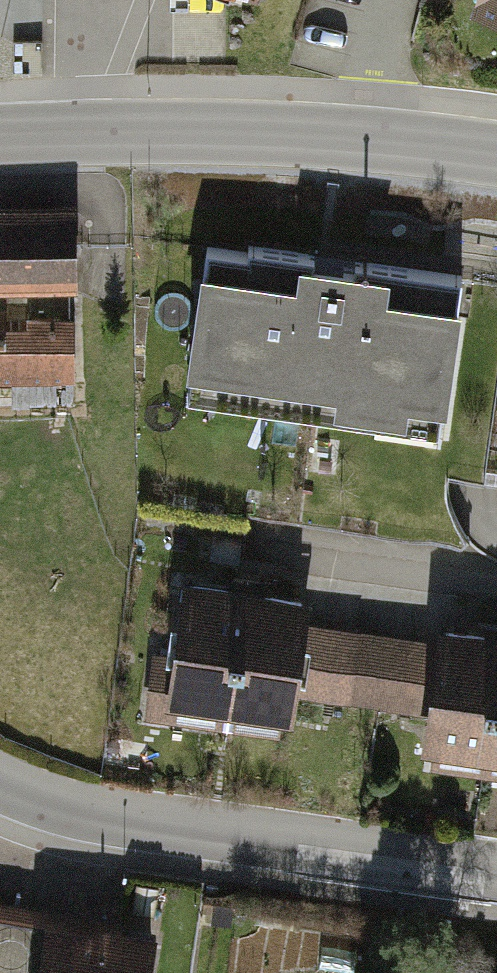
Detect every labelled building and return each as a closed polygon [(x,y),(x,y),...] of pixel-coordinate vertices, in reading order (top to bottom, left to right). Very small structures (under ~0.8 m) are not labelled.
[(477,27),(496,32),(496,0),(484,0),(477,27)] [(0,205),(0,286),(82,284),(80,203),(0,205)] [(254,260),(206,254),(186,411),(453,445),(474,280),(255,252),(254,260)] [(79,412),(77,322),(0,324),(0,414),(79,412)] [(174,714),(232,722),(250,597),(189,589),(179,659),(156,655),(147,720),(173,723),(174,714)] [(313,606),(250,597),(232,722),(296,731),(299,703),(310,629),(313,606)] [(299,703),(432,722),(443,648),(310,629),(299,703)] [(445,633),(443,648),(432,722),(427,760),(485,768),(496,684),(496,640),(445,633)] [(485,768),(496,770),(496,684),(485,768)] [(158,892),(140,888),(135,915),(153,919),(158,892)] [(0,905),(0,972),(4,972),(16,907),(0,905)] [(16,907),(4,972),(151,972),(158,933),(16,907)]
